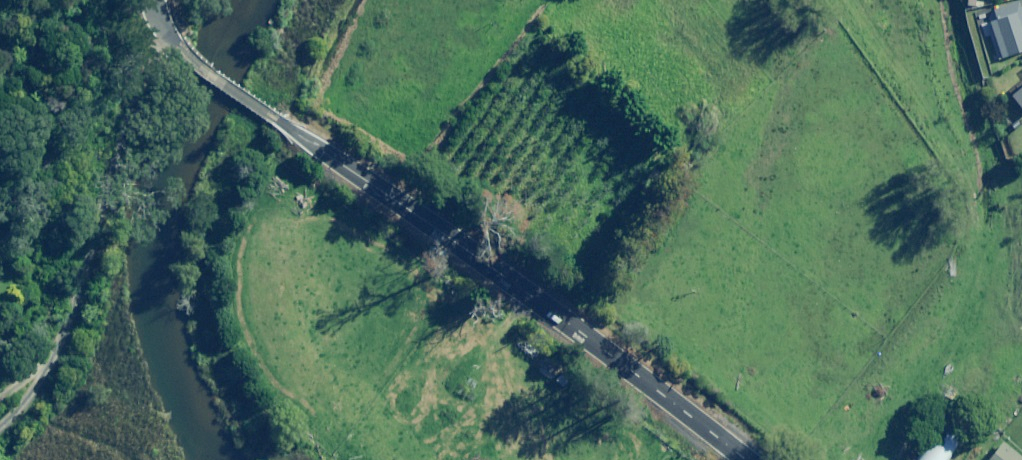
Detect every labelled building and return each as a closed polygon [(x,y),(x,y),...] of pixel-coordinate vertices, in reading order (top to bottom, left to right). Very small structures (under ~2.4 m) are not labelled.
[(986,39),(994,37),(1001,58),(1021,52),(1021,11),(1019,1),(994,9),(995,13),(987,15),(990,23),(982,25),(986,39)] [(1012,96),(1021,108),(1021,88),(1012,96)] [(961,438),(941,424),(917,459),(918,459),(945,459),(961,438)] [(987,459),(1021,459),(1021,457),(1002,441),(987,459)]
